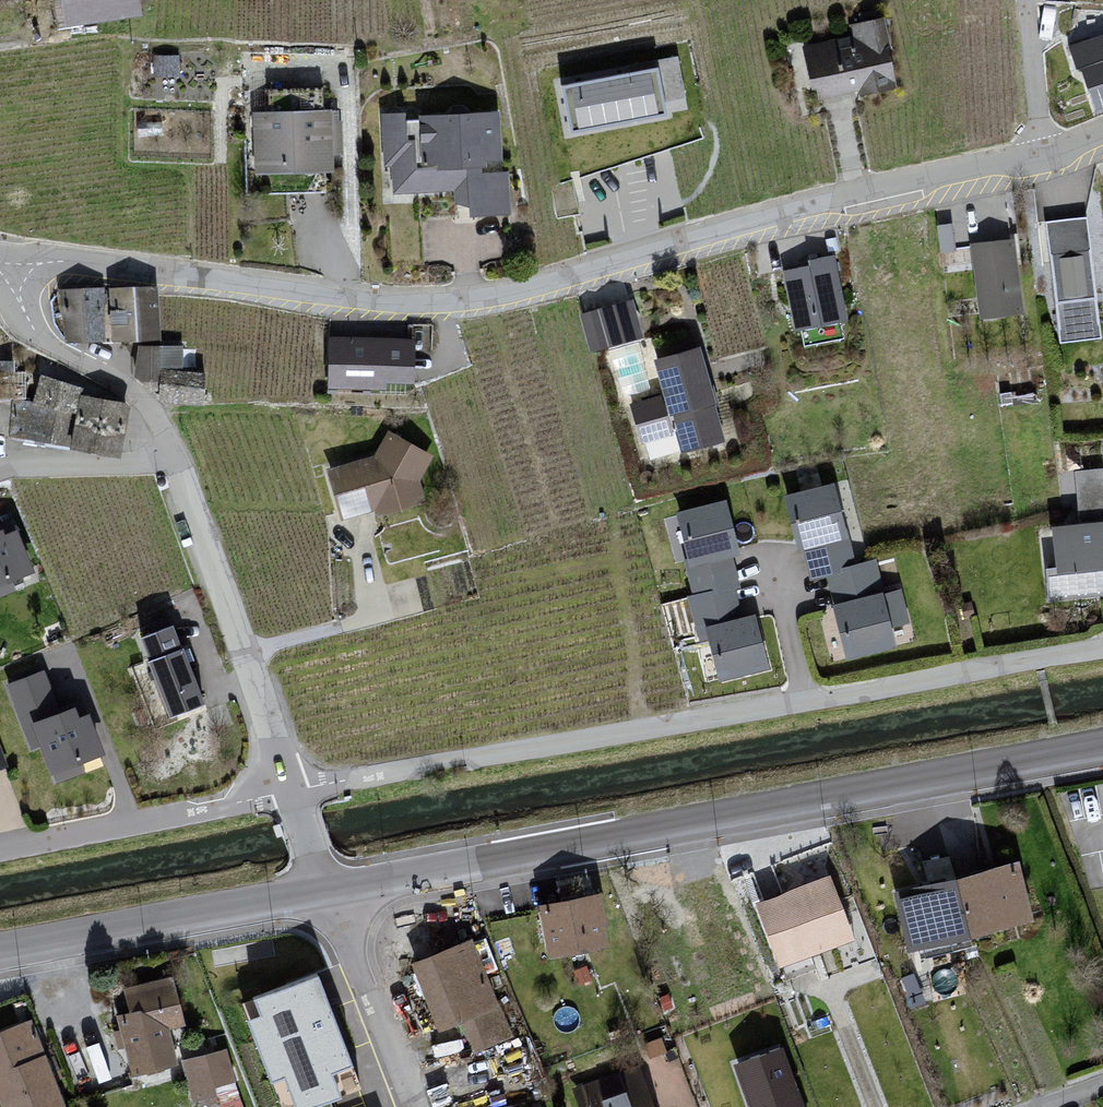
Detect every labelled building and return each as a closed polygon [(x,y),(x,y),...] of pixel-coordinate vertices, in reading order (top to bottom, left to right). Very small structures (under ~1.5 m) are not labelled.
[(64,30),(137,19),(134,0),(59,0),(64,30)] [(843,38),(802,45),(813,103),(896,88),(883,19),(849,25),(843,38)] [(1070,47),(1076,68),(1079,67),(1094,111),(1102,108),(1102,36),(1070,47)] [(677,59),(552,84),(564,145),(673,124),(669,107),(686,104),(677,59)] [(330,115),(251,115),(251,176),(330,176),(330,115)] [(500,116),(380,119),(383,208),(468,206),(469,219),(508,218),(507,178),(482,179),(482,170),(501,170),(500,116)] [(1086,217),(1045,222),(1060,343),(1101,338),(1086,217)] [(1012,239),(967,245),(978,318),(1022,311),(1012,239)] [(810,267),(783,272),(794,330),(847,320),(834,256),(809,261),(810,267)] [(157,285),(109,287),(112,341),(137,340),(160,339),(157,285)] [(102,286),(60,290),(64,342),(106,338),(102,286)] [(630,305),(577,317),(586,354),(640,341),(630,305)] [(407,337),(322,337),(322,392),(379,392),(379,385),(407,385),(407,337)] [(162,371),(183,372),(183,346),(139,345),(135,374),(144,380),(161,381),(162,371)] [(654,362),(678,453),(721,444),(697,351),(654,362)] [(183,372),(162,371),(161,381),(159,399),(201,403),(204,374),(183,372)] [(82,392),(38,377),(30,405),(12,406),(11,441),(63,452),(80,398),(82,392)] [(128,407),(80,398),(63,452),(119,459),(128,407)] [(433,459),(386,434),(374,458),(327,471),(337,523),(371,513),(382,519),(424,506),(418,486),(433,459)] [(830,485),(782,498),(807,589),(823,585),(844,664),(894,650),(888,627),(906,622),(898,592),(884,595),(874,561),(852,567),(830,485)] [(726,497),(670,512),(693,600),(687,600),(697,638),(703,636),(716,686),(772,671),(755,605),(746,608),(734,561),(742,559),(726,497)] [(1049,531),(1051,571),(1043,571),(1048,602),(1102,600),(1102,526),(1049,531)] [(35,572),(17,528),(5,533),(3,528),(0,529),(0,586),(35,572)] [(171,627),(137,640),(146,663),(145,664),(167,719),(204,704),(182,650),(180,651),(171,627)] [(44,669),(5,684),(31,749),(39,746),(30,724),(61,712),(44,669)] [(39,746),(51,774),(105,753),(88,712),(79,716),(75,706),(61,712),(30,724),(39,746)] [(1017,866),(893,893),(907,953),(1030,926),(1017,866)] [(827,876),(752,904),(777,969),(852,941),(827,876)] [(598,896),(536,909),(543,960),(607,946),(598,896)] [(471,943),(409,967),(435,1036),(497,1012),(471,943)] [(242,1003),(280,1106),(310,1106),(357,1090),(315,976),(242,1003)] [(172,979),(123,990),(127,1013),(115,1016),(130,1077),(175,1068),(169,1030),(182,1028),(172,979)] [(0,1035),(0,1106),(62,1106),(29,1023),(0,1035)] [(778,1049),(733,1065),(748,1106),(799,1106),(778,1049)] [(227,1051),(183,1060),(189,1105),(212,1103),(213,1088),(233,1086),(227,1051)] [(573,1092),(577,1106),(651,1106),(638,1071),(573,1092)]
